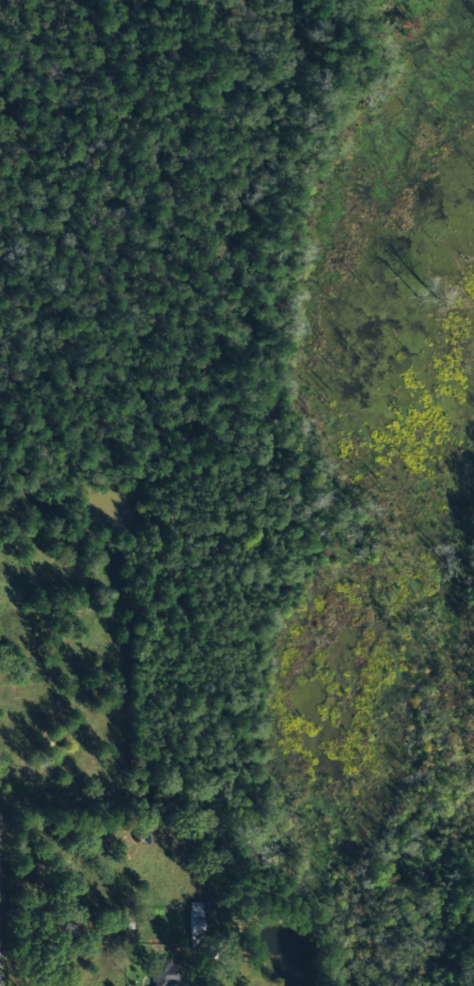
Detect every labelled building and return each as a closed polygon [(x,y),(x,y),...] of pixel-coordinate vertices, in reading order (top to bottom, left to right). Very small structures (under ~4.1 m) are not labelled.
[(152,985),(178,985),(178,961),(152,961),(152,985)]
